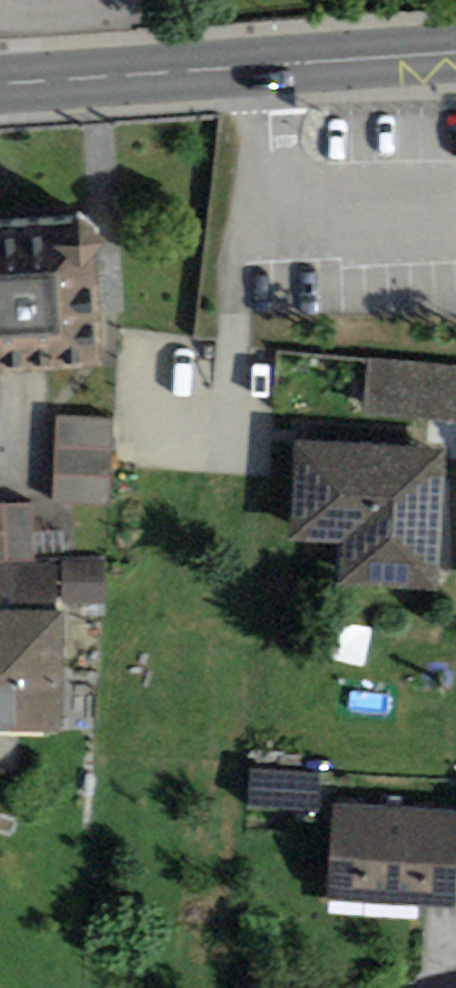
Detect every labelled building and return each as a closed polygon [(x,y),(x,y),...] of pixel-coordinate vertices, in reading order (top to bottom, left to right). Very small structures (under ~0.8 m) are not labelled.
[(101,367),(91,221),(0,227),(0,374),(101,367)] [(370,361),(364,415),(455,421),(455,368),(370,361)] [(111,416),(56,413),(50,503),(105,506),(111,416)] [(443,448),(295,441),(290,540),(341,542),(339,593),(436,597),(443,448)] [(31,506),(0,507),(0,562),(33,561),(31,506)] [(0,562),(0,609),(62,607),(106,606),(105,559),(33,561),(0,562)] [(62,733),(62,607),(0,609),(0,732),(62,733)] [(364,688),(393,638),(361,619),(332,669),(364,688)] [(317,774),(249,771),(248,806),(316,809),(317,774)] [(334,803),(327,900),(455,908),(455,893),(455,811),(334,803)]
